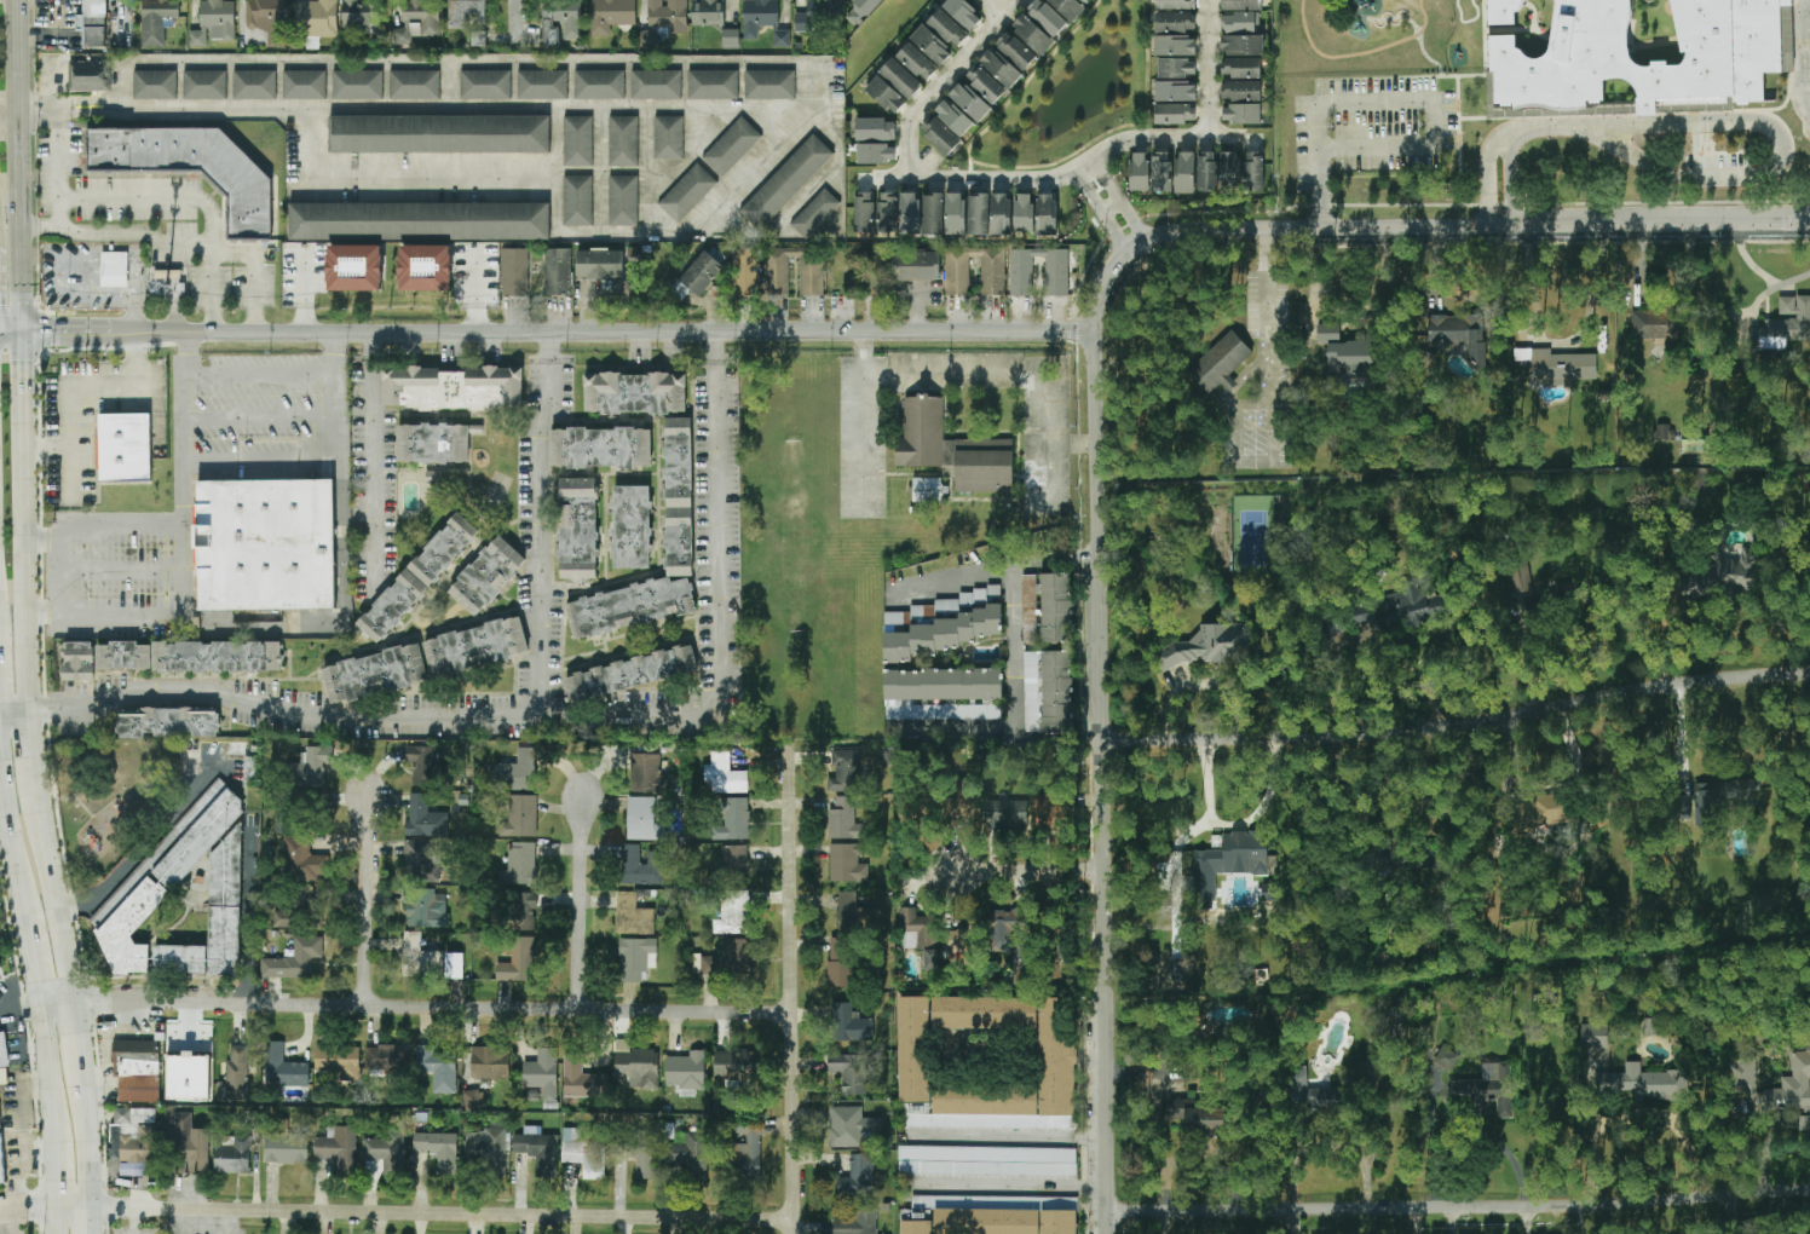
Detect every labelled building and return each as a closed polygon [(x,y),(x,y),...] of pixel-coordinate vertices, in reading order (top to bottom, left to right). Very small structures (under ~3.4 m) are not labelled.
[(107,0),(83,0),(84,15),(77,15),(77,30),(84,30),(84,47),(107,47),(107,0)] [(142,47),(165,47),(165,28),(171,28),(171,21),(179,21),(179,0),(142,0),(142,47)] [(201,0),(201,30),(190,31),(190,47),(209,46),(209,40),(235,39),(234,0),(210,0),(201,0)] [(285,0),(247,0),(248,28),(258,28),(258,23),(268,22),(269,47),(287,46),(285,0)] [(297,37),(338,37),(337,0),(318,0),(318,1),(296,1),(297,37)] [(377,0),(343,0),(343,27),(377,27),(377,0)] [(439,0),(401,0),(402,26),(390,27),(391,44),(411,44),(410,37),(440,36),(439,0)] [(448,29),(467,29),(467,16),(476,16),(476,25),(485,25),(486,0),(449,0),(448,29)] [(582,0),(553,0),(543,0),(544,47),(561,46),(561,40),(582,40),(582,0)] [(636,0),(591,0),(590,37),(610,38),(611,25),(636,25),(636,0)] [(648,30),(687,31),(688,0),(649,0),(648,30)] [(723,0),(692,0),(693,25),(723,24),(723,0)] [(744,40),(759,39),(758,26),(780,26),(779,0),(744,0),(744,40)] [(865,20),(884,0),(854,0),(849,5),(865,20)] [(943,6),(971,32),(983,18),(964,0),(949,0),(943,6)] [(1043,0),(1036,0),(1027,11),(1056,37),(1068,23),(1043,0)] [(1073,23),(1086,9),(1077,0),(1049,0),(1073,23)] [(1196,9),(1196,0),(1157,0),(1157,10),(1196,9)] [(1223,11),(1263,10),(1263,0),(1222,0),(1223,11)] [(1546,1),(1546,0),(1621,0),(1621,6),(1621,16),(1619,24),(1618,30),(1618,41),(1619,50),(1620,56),(1624,62),(1629,64),(1633,65),(1642,65),(1642,60),(1656,60),(1656,64),(1671,64),(1674,60),(1677,56),(1677,51),(1672,51),(1661,0),(1786,0),(1786,5),(1774,6),(1775,73),(1757,73),(1757,100),(1725,102),(1725,96),(1723,96),(1723,103),(1654,104),(1654,98),(1648,98),(1648,115),(1629,115),(1627,98),(1627,92),(1625,87),(1621,83),(1618,80),(1613,79),(1608,77),(1602,77),(1597,79),(1593,80),(1593,99),(1578,100),(1578,104),(1574,105),(1569,106),(1564,106),(1558,106),(1554,108),(1550,108),(1543,105),(1537,104),(1532,103),(1527,103),(1521,103),(1515,104),(1511,104),(1504,106),(1504,102),(1492,102),(1489,35),(1505,34),(1506,47),(1509,47),(1512,50),(1514,52),(1517,54),(1521,57),(1526,58),(1531,57),(1535,54),(1538,51),(1540,44),(1541,31),(1544,23),(1545,8),(1546,1)] [(1489,23),(1489,0),(1515,0),(1512,5),(1510,8),(1505,12),(1505,23),(1489,23)] [(795,32),(818,32),(818,22),(828,22),(828,1),(808,1),(808,13),(795,14),(795,32)] [(969,34),(941,8),(928,22),(956,48),(969,34)] [(1195,11),(1154,12),(1155,33),(1195,32),(1195,11)] [(1011,26),(1042,57),(1056,44),(1026,12),(1011,26)] [(1221,14),(1222,32),(1256,32),(1256,13),(1221,14)] [(910,38),(941,66),(954,52),(923,24),(910,38)] [(641,30),(642,48),(658,47),(657,29),(641,30)] [(739,29),(723,29),(722,46),(739,46),(739,29)] [(791,31),(775,30),(774,47),(791,47),(791,31)] [(471,46),(485,47),(485,32),(471,31),(471,46)] [(994,48),(1028,70),(1038,54),(1005,32),(994,48)] [(1264,54),(1264,35),(1222,36),(1222,55),(1264,54)] [(1197,56),(1196,36),(1155,36),(1156,56),(1197,56)] [(897,56),(925,82),(939,68),(910,41),(897,56)] [(1023,75),(992,48),(980,62),(1011,89),(1023,75)] [(111,91),(110,58),(69,59),(70,92),(111,91)] [(923,85),(893,58),(865,89),(895,116),(923,85)] [(1260,58),(1223,58),(1223,77),(1260,77),(1260,58)] [(1159,78),(1197,77),(1197,59),(1159,59),(1159,78)] [(965,78),(995,104),(1007,90),(977,64),(965,78)] [(394,69),(437,69),(437,98),(393,98),(394,69)] [(523,69),(566,69),(566,98),(523,97),(523,69)] [(133,70),(177,70),(177,99),(133,98),(133,70)] [(185,70),(227,70),(227,99),(185,99),(185,70)] [(235,70),(277,70),(277,99),(234,99),(235,70)] [(283,70),(327,70),(327,99),(283,99),(283,70)] [(336,70),(379,70),(379,99),(335,98),(336,70)] [(466,70),(508,70),(508,99),(465,99),(466,70)] [(578,70),(621,70),(621,99),(578,98),(578,70)] [(636,70),(680,70),(680,99),(636,99),(636,70)] [(692,70),(736,71),(736,100),(692,99),(692,70)] [(750,70),(792,70),(792,99),(750,99),(750,70)] [(979,123),(992,109),(963,81),(949,95),(979,123)] [(1222,100),(1262,101),(1262,81),(1223,81),(1222,100)] [(1155,82),(1155,102),(1197,101),(1197,82),(1155,82)] [(934,112),(962,138),(974,123),(947,98),(934,112)] [(1196,104),(1155,104),(1155,124),(1196,123),(1196,104)] [(1261,104),(1223,104),(1223,123),(1261,123),(1261,104)] [(962,142),(935,113),(919,128),(946,156),(962,142)] [(330,116),(549,115),(551,151),(330,152),(330,116)] [(565,115),(593,116),(593,165),(564,166),(565,115)] [(612,115),(639,115),(640,165),(611,165),(612,115)] [(656,116),(684,116),(684,157),(656,157),(656,116)] [(742,116),(762,134),(724,175),(703,156),(742,116)] [(858,163),(895,164),(896,122),(886,122),(886,118),(857,118),(856,141),(859,141),(858,163)] [(90,128),(219,128),(272,181),(271,241),(229,241),(229,196),(201,168),(88,172),(90,128)] [(813,133),(834,152),(760,227),(738,209),(813,133)] [(1265,153),(1246,152),(1245,191),(1264,191),(1265,153)] [(1131,191),(1150,191),(1150,153),(1131,153),(1131,191)] [(1195,194),(1196,153),(1176,153),(1176,194),(1195,194)] [(1199,153),(1198,191),(1218,191),(1218,153),(1199,153)] [(1152,154),(1152,191),(1171,191),(1172,154),(1152,154)] [(697,163),(717,181),(679,223),(659,203),(697,163)] [(564,174),(590,175),(592,224),(563,225),(564,174)] [(611,175),(639,175),(639,225),(611,225),(611,175)] [(825,188),(840,202),(806,237),(790,223),(825,188)] [(900,193),(882,193),(881,202),(872,201),(872,193),(856,193),(855,233),(899,234),(900,193)] [(921,193),(902,193),(900,234),(919,234),(921,193)] [(944,193),(924,193),(923,234),(943,234),(944,193)] [(965,235),(966,194),(947,193),(946,235),(965,235)] [(1011,194),(993,193),(992,235),(1011,235),(1011,194)] [(988,235),(989,194),(969,194),(968,235),(988,235)] [(1015,232),(1033,232),(1034,194),(1015,194),(1015,232)] [(1057,195),(1038,194),(1037,235),(1057,236),(1057,195)] [(289,203),(549,203),(549,238),(289,238),(289,203)] [(329,291),(384,291),(384,246),(329,245),(329,291)] [(453,246),(401,245),(401,291),(452,291),(453,246)] [(545,296),(572,295),(572,248),(544,249),(545,296)] [(824,296),(825,248),(765,248),(765,295),(789,295),(790,259),(800,259),(800,296),(824,296)] [(945,295),(969,295),(970,258),(982,258),(982,296),(1006,296),(1006,248),(946,248),(945,295)] [(529,249),(502,249),(501,296),(528,296),(529,249)] [(577,278),(624,279),(624,250),(578,249),(577,278)] [(725,266),(702,250),(673,292),(683,299),(690,290),(701,298),(725,266)] [(760,296),(761,251),(737,250),(736,296),(760,296)] [(1068,296),(1068,250),(1010,250),(1010,296),(1033,296),(1033,258),(1046,258),(1046,296),(1068,296)] [(129,252),(102,252),(101,287),(128,287),(129,252)] [(940,252),(894,252),(894,280),(940,281),(940,252)] [(1682,305),(1664,304),(1663,311),(1635,311),(1634,339),(1665,339),(1665,347),(1681,347),(1682,305)] [(1470,345),(1470,366),(1485,366),(1485,315),(1429,316),(1429,345),(1470,345)] [(1340,342),(1340,323),(1318,324),(1318,343),(1331,343),(1332,402),(1341,402),(1341,386),(1370,386),(1370,372),(1383,372),(1382,331),(1367,331),(1367,341),(1340,342)] [(1253,353),(1233,331),(1189,372),(1209,394),(1221,383),(1230,393),(1238,385),(1229,375),(1253,353)] [(1551,354),(1551,348),(1515,348),(1515,362),(1532,362),(1532,379),(1597,379),(1597,354),(1551,354)] [(382,370),(523,370),(523,405),(382,406),(382,370)] [(584,375),(685,376),(685,414),(584,414),(584,375)] [(904,397),(944,397),(944,440),(1013,439),(1013,491),(956,491),(956,465),(895,467),(897,438),(904,437),(904,397)] [(98,415),(150,415),(151,484),(98,484),(98,415)] [(664,419),(691,417),(693,567),(667,567),(664,419)] [(1673,424),(1654,425),(1655,441),(1674,440),(1673,424)] [(399,426),(469,426),(469,465),(399,465),(399,426)] [(552,431),(650,431),(650,468),(551,468),(552,431)] [(1683,453),(1708,452),(1708,439),(1683,440),(1683,453)] [(942,478),(913,478),(913,501),(942,501),(942,478)] [(559,479),(596,479),(596,579),(559,581),(559,479)] [(196,482),(332,482),(334,612),(198,613),(196,482)] [(613,488),(650,488),(650,570),(613,570),(613,488)] [(354,625),(455,514),(478,534),(377,646),(354,625)] [(446,593),(497,536),(526,561),(475,618),(446,593)] [(1754,596),(1759,550),(1741,548),(1739,558),(1721,557),(1721,551),(1709,550),(1707,578),(1683,576),(1682,589),(1754,596)] [(1513,600),(1524,598),(1524,596),(1532,595),(1526,560),(1508,562),(1513,600)] [(1072,573),(1041,574),(1042,643),(1073,643),(1072,573)] [(1036,574),(1022,575),(1024,642),(1037,642),(1036,574)] [(687,578),(696,611),(578,644),(567,605),(670,577),(671,582),(687,578)] [(1386,596),(1394,623),(1405,620),(1407,629),(1445,618),(1435,582),(1386,596)] [(885,662),(912,662),(912,655),(935,655),(935,649),(961,648),(961,642),(978,642),(977,635),(1002,634),(1001,588),(960,589),(960,599),(935,600),(935,605),(910,606),(910,612),(884,613),(885,662)] [(1358,629),(1380,616),(1371,600),(1349,613),(1358,629)] [(319,673),(520,618),(530,653),(330,708),(319,673)] [(1250,622),(1197,625),(1198,642),(1157,643),(1158,666),(1252,662),(1250,622)] [(58,645),(282,641),(283,671),(96,674),(97,685),(59,686),(58,645)] [(564,680),(691,644),(698,669),(571,705),(564,680)] [(1025,652),(1025,733),(1073,733),(1072,652),(1025,652)] [(884,669),(884,699),(1003,700),(1003,670),(884,669)] [(943,718),(1001,720),(1002,706),(927,704),(927,701),(888,700),(886,742),(898,742),(898,737),(906,737),(906,736),(918,737),(918,741),(942,742),(943,718)] [(117,714),(219,714),(219,737),(117,737),(117,714)] [(333,746),(301,747),(302,787),(325,787),(325,764),(333,764),(333,746)] [(451,785),(451,764),(433,764),(433,747),(407,746),(406,765),(414,765),(413,784),(451,785)] [(536,790),(537,748),(518,747),(518,764),(496,763),(496,789),(536,790)] [(860,750),(830,750),(830,775),(828,775),(828,791),(861,791),(860,750)] [(748,793),(749,771),(730,771),(730,752),(711,752),(711,765),(705,765),(704,782),(712,782),(711,792),(748,793)] [(670,775),(661,774),(661,754),(632,753),(631,792),(670,793),(670,775)] [(88,921),(219,778),(242,801),(241,809),(244,812),(240,979),(156,976),(156,947),(207,946),(211,850),(131,936),(136,946),(149,946),(148,976),(115,976),(93,932),(97,929),(88,921)] [(1695,782),(1696,826),(1714,825),(1714,811),(1730,811),(1730,808),(1758,807),(1758,781),(1695,782)] [(448,813),(428,812),(429,793),(409,793),(408,835),(448,836),(448,813)] [(976,818),(975,794),(949,795),(950,819),(976,818)] [(1512,804),(1513,834),(1535,833),(1535,824),(1570,823),(1569,794),(1537,795),(1538,803),(1512,804)] [(537,796),(509,795),(508,821),(500,821),(499,836),(536,836),(537,796)] [(1052,795),(1032,795),(1033,830),(1068,829),(1067,804),(1052,804),(1052,795)] [(867,838),(867,823),(856,824),(855,796),(835,797),(836,809),(829,809),(830,838),(867,838)] [(665,840),(665,824),(655,824),(655,797),(628,797),(627,840),(665,840)] [(750,839),(749,797),(717,798),(718,839),(750,839)] [(1028,801),(988,800),(987,829),(1027,830),(1028,801)] [(1194,851),(1195,884),(1216,883),(1216,875),(1268,874),(1267,831),(1223,832),(1223,850),(1194,851)] [(329,855),(310,855),(310,836),(284,836),(284,867),(296,867),(296,879),(329,879),(329,855)] [(431,841),(405,840),(404,879),(440,880),(441,864),(431,864),(431,841)] [(537,843),(510,842),(509,884),(536,884),(537,843)] [(831,882),(869,882),(869,864),(859,864),(859,856),(868,856),(867,844),(830,844),(831,882)] [(665,884),(665,851),(648,851),(648,864),(640,864),(640,845),(621,845),(621,884),(665,884)] [(749,874),(747,845),(721,846),(722,876),(749,874)] [(274,926),(312,927),(313,886),(293,886),(292,911),(274,911),(274,926)] [(405,927),(448,928),(448,895),(436,895),(436,889),(406,889),(405,927)] [(751,933),(750,890),(722,891),(723,920),(713,920),(713,934),(751,933)] [(537,892),(517,891),(516,930),(536,930),(537,892)] [(654,934),(655,909),(636,909),(637,892),(617,891),(616,934),(654,934)] [(857,892),(839,892),(838,932),(876,933),(876,908),(857,908),(857,892)] [(938,970),(939,948),(937,948),(938,917),(916,916),(917,908),(898,908),(897,949),(925,949),(924,970),(938,970)] [(1013,951),(1012,931),(1024,931),(1024,909),(992,910),(993,951),(1013,951)] [(443,969),(443,951),(421,951),(422,932),(404,931),(403,968),(443,969)] [(313,978),(313,958),(323,958),(323,936),(295,936),(295,957),(262,957),(262,978),(313,978)] [(534,937),(513,937),(512,963),(497,963),(496,981),(534,981),(534,937)] [(647,968),(656,968),(657,939),(620,938),(619,982),(647,982),(647,968)] [(725,940),(726,975),(753,974),(751,938),(725,940)] [(854,987),(855,938),(829,938),(829,986),(854,987)] [(464,954),(446,953),(444,978),(463,979),(464,954)] [(717,956),(701,956),(701,975),(718,975),(717,956)] [(1040,1085),(930,1085),(930,1028),(1037,1028),(1037,997),(899,997),(899,1129),(1073,1129),(1073,998),(1040,998),(1040,1085)] [(856,1003),(833,1003),(834,1041),(874,1040),(873,1019),(856,1019),(856,1003)] [(1645,1019),(1645,1035),(1663,1035),(1663,1018),(1645,1019)] [(1609,1024),(1581,1024),(1581,1046),(1608,1047),(1609,1024)] [(0,1033),(0,1067),(8,1067),(7,1033),(0,1033)] [(658,1049),(631,1050),(630,1039),(615,1039),(616,1089),(659,1088),(658,1049)] [(161,1102),(161,1040),(114,1040),(113,1078),(119,1078),(119,1102),(161,1102)] [(309,1086),(310,1063),(285,1062),(285,1042),(266,1042),(265,1085),(309,1086)] [(457,1093),(456,1052),(430,1052),(430,1045),(418,1045),(418,1073),(432,1073),(433,1093),(457,1093)] [(217,1101),(248,1102),(249,1046),(232,1046),(232,1061),(227,1061),(227,1081),(218,1081),(217,1101)] [(361,1047),(316,1046),(316,1072),(335,1072),(335,1082),(360,1083),(361,1047)] [(410,1047),(366,1046),(365,1070),(409,1072),(410,1047)] [(1434,1062),(1452,1072),(1460,1056),(1442,1046),(1434,1062)] [(472,1079),(509,1079),(510,1047),(472,1047),(472,1079)] [(558,1048),(537,1048),(537,1062),(523,1061),(522,1087),(543,1087),(543,1102),(557,1102),(558,1048)] [(705,1090),(706,1051),(690,1050),(689,1057),(666,1056),(665,1085),(680,1086),(680,1096),(696,1097),(696,1090),(705,1090)] [(1809,1109),(1809,1082),(1809,1080),(1809,1050),(1791,1051),(1793,1077),(1782,1077),(1782,1090),(1757,1091),(1756,1059),(1733,1060),(1735,1093),(1751,1092),(1752,1113),(1809,1109)] [(168,1099),(209,1100),(210,1057),(195,1056),(195,1052),(184,1051),(184,1056),(169,1056),(168,1099)] [(714,1078),(756,1079),(757,1052),(715,1051),(714,1078)] [(582,1075),(582,1054),(564,1054),(565,1098),(610,1097),(610,1074),(582,1075)] [(828,1054),(828,1073),(842,1073),(842,1095),(867,1095),(867,1055),(828,1054)] [(1452,1081),(1453,1097),(1497,1096),(1497,1119),(1513,1118),(1512,1089),(1496,1090),(1495,1080),(1511,1080),(1511,1062),(1482,1063),(1483,1080),(1452,1081)] [(1687,1100),(1688,1072),(1641,1072),(1641,1062),(1626,1062),(1626,1073),(1597,1073),(1597,1091),(1634,1091),(1634,1100),(1687,1100)] [(8,1085),(7,1068),(0,1068),(0,1085),(8,1085)] [(1314,1113),(1343,1112),(1342,1087),(1313,1088),(1314,1113)] [(485,1107),(483,1090),(463,1093),(465,1109),(485,1107)] [(157,1108),(115,1107),(115,1124),(121,1125),(121,1176),(147,1177),(147,1161),(156,1161),(157,1108)] [(862,1107),(829,1107),(830,1147),(863,1147),(862,1132),(882,1131),(881,1118),(863,1118),(862,1107)] [(209,1129),(192,1129),(192,1113),(174,1113),(174,1127),(166,1127),(166,1152),(184,1152),(184,1174),(209,1174),(209,1129)] [(1799,1116),(1800,1130),(1809,1130),(1809,1116),(1799,1116)] [(762,1118),(736,1118),(735,1133),(746,1134),(746,1143),(731,1143),(730,1179),(761,1180),(762,1118)] [(264,1163),(308,1164),(309,1134),(288,1134),(288,1120),(272,1119),(272,1134),(265,1134),(264,1163)] [(315,1138),(314,1158),(334,1158),(333,1175),(356,1175),(357,1127),(334,1126),(334,1138),(315,1138)] [(513,1154),(536,1155),(536,1177),(557,1177),(558,1135),(542,1135),(542,1127),(524,1126),(524,1134),(513,1134),(513,1154)] [(607,1180),(608,1143),(587,1142),(588,1128),(563,1128),(562,1163),(583,1164),(583,1179),(607,1180)] [(465,1130),(465,1162),(488,1161),(489,1176),(507,1176),(506,1129),(465,1130)] [(457,1175),(458,1133),(412,1132),(412,1153),(437,1153),(437,1175),(457,1175)] [(708,1132),(685,1132),(685,1144),(665,1144),(664,1166),(689,1166),(689,1178),(707,1179),(708,1132)] [(215,1173),(250,1173),(251,1135),(234,1135),(234,1146),(215,1145),(215,1173)] [(363,1138),(364,1160),(383,1159),(384,1175),(407,1174),(405,1137),(363,1138)] [(635,1158),(636,1179),(658,1179),(657,1145),(628,1145),(629,1159),(635,1158)] [(1077,1148),(899,1146),(898,1174),(1077,1177),(1077,1148)] [(850,1154),(850,1177),(837,1178),(838,1197),(875,1197),(874,1154),(850,1154)] [(1078,1197),(973,1197),(973,1206),(950,1206),(950,1196),(912,1196),(912,1220),(902,1219),(902,1233),(1078,1233),(1078,1197)] [(877,1205),(855,1205),(855,1219),(835,1219),(835,1233),(877,1233),(877,1205)]
